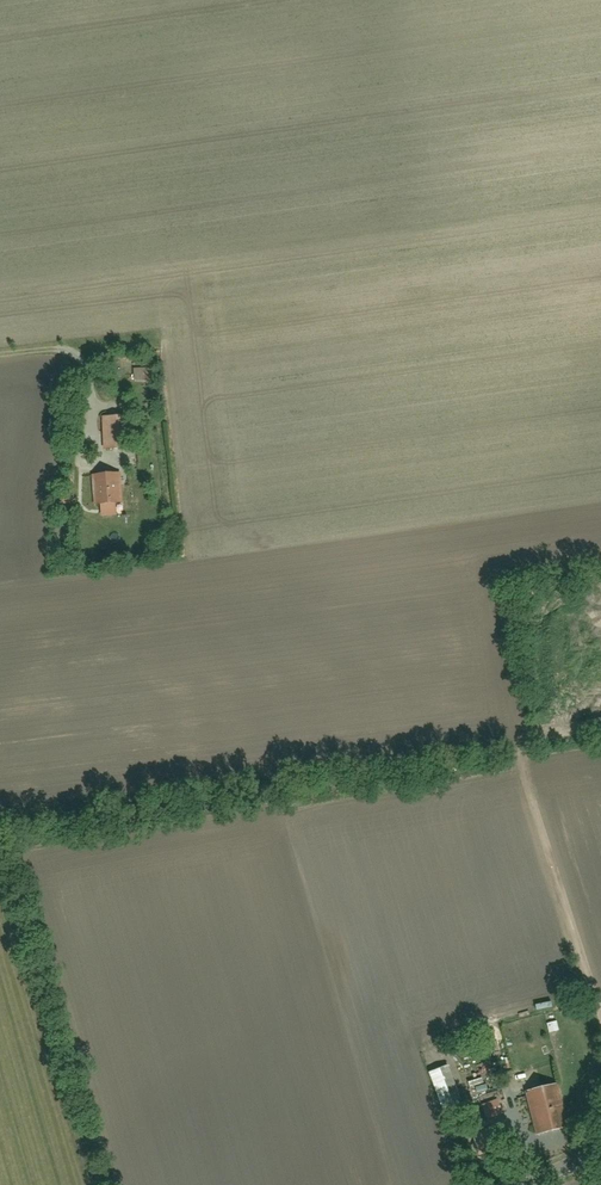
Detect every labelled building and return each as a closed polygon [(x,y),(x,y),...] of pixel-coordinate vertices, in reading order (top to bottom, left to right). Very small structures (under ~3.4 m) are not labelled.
[(106,421),(107,446),(138,445),(138,420),(106,421)] [(95,475),(96,515),(128,513),(127,474),(95,475)] [(450,1067),(429,1075),(446,1120),(467,1112),(450,1067)] [(565,1085),(532,1093),(541,1135),(574,1127),(565,1085)] [(487,1104),(492,1123),(512,1118),(507,1099),(487,1104)]
